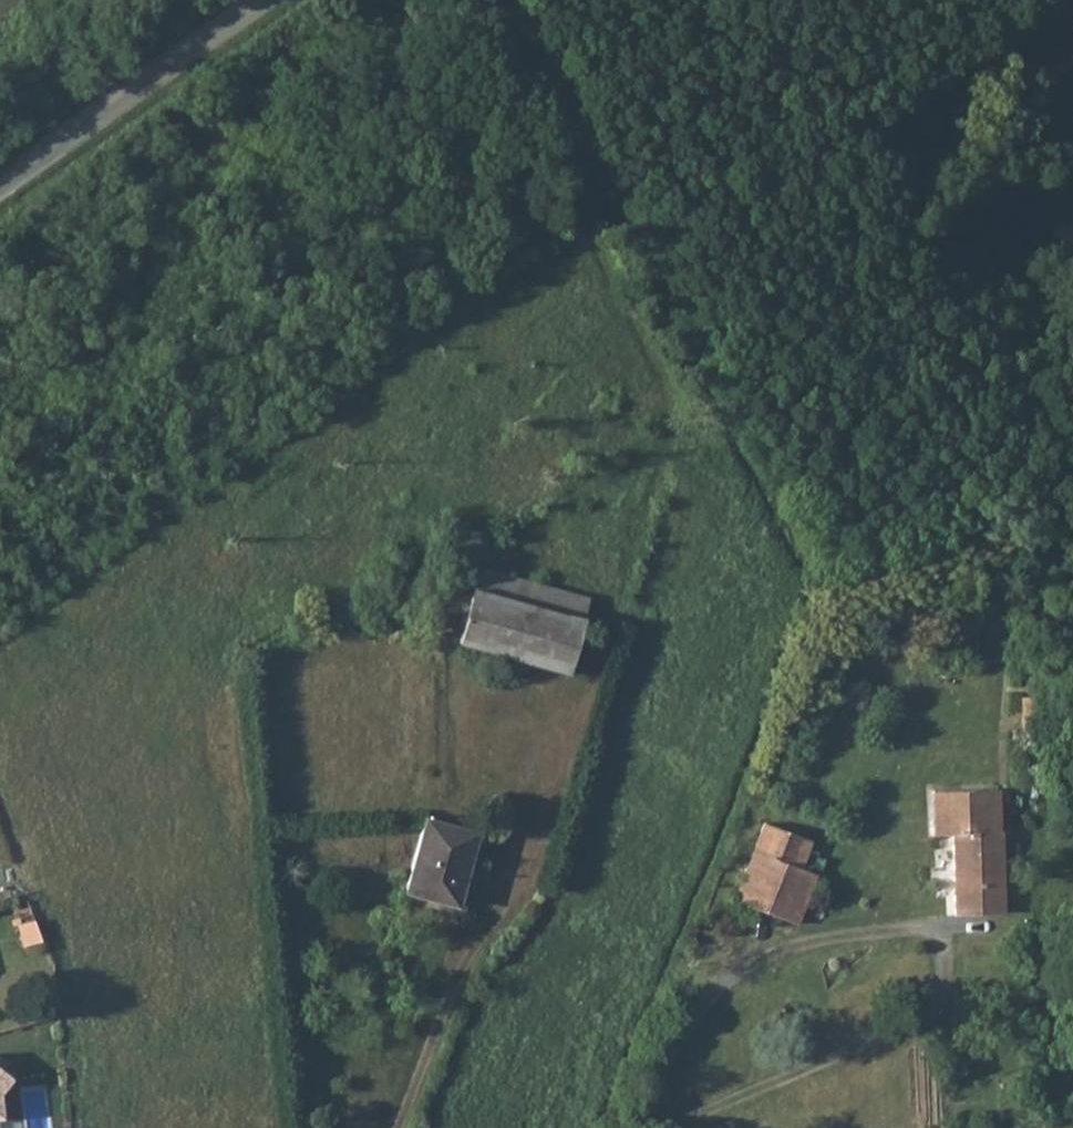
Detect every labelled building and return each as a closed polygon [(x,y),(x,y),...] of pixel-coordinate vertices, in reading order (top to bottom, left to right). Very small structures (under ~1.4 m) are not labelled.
[(477,565),(455,645),(564,675),(586,597),(477,565)] [(951,835),(952,883),(958,883),(959,898),(953,898),(954,916),(1003,913),(999,833),(996,833),(994,790),(929,792),(931,835),(951,835)] [(475,836),(423,821),(404,895),(456,909),(475,836)] [(809,843),(788,835),(762,824),(731,902),(793,925),(812,876),(798,871),(809,843)] [(16,929),(23,950),(40,944),(32,923),(16,929)] [(0,1074),(0,1095),(10,1082),(0,1074)]
